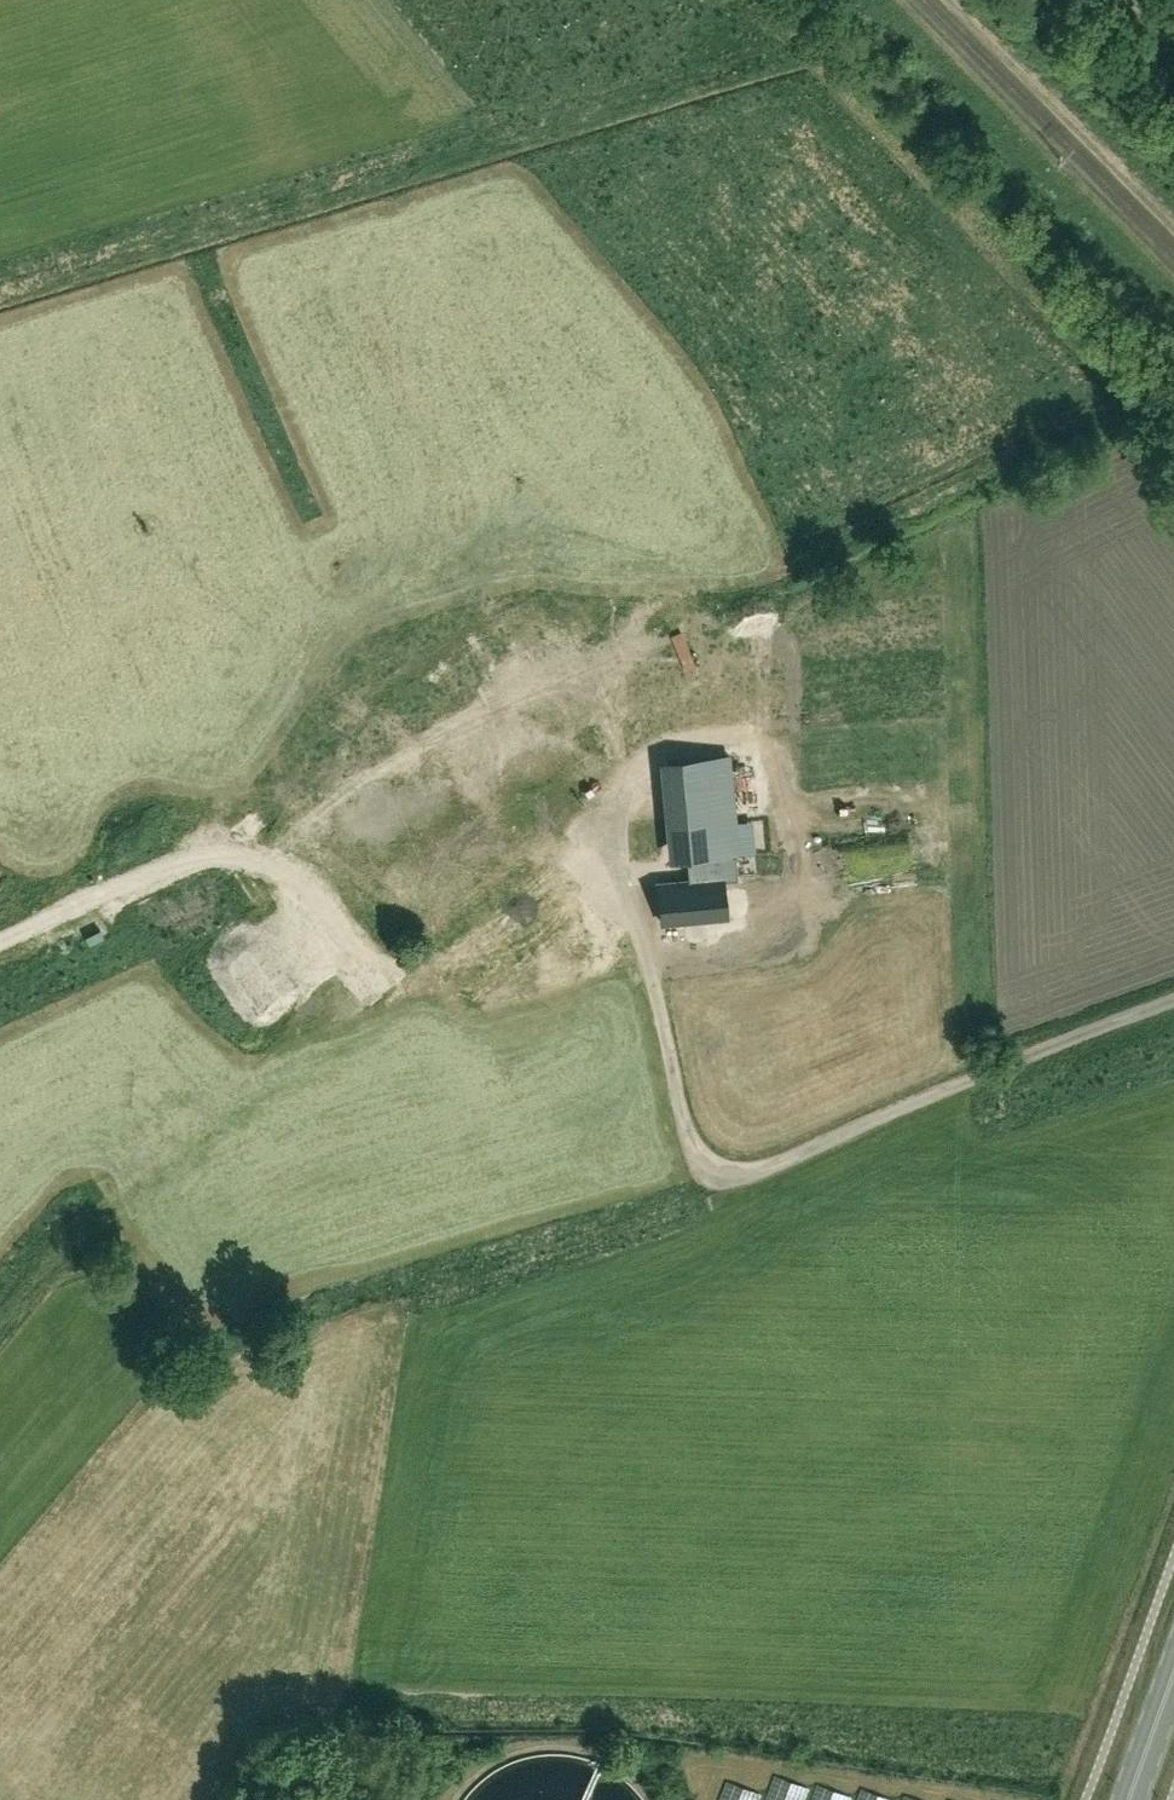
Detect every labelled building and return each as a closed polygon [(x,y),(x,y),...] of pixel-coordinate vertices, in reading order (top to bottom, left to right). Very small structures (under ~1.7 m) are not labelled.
[(730,615),(712,619),(716,633),(733,629),(730,615)] [(679,858),(687,858),(689,881),(657,884),(661,922),(726,916),(723,881),(737,880),(735,853),(738,853),(730,755),(670,761),(679,858)]
